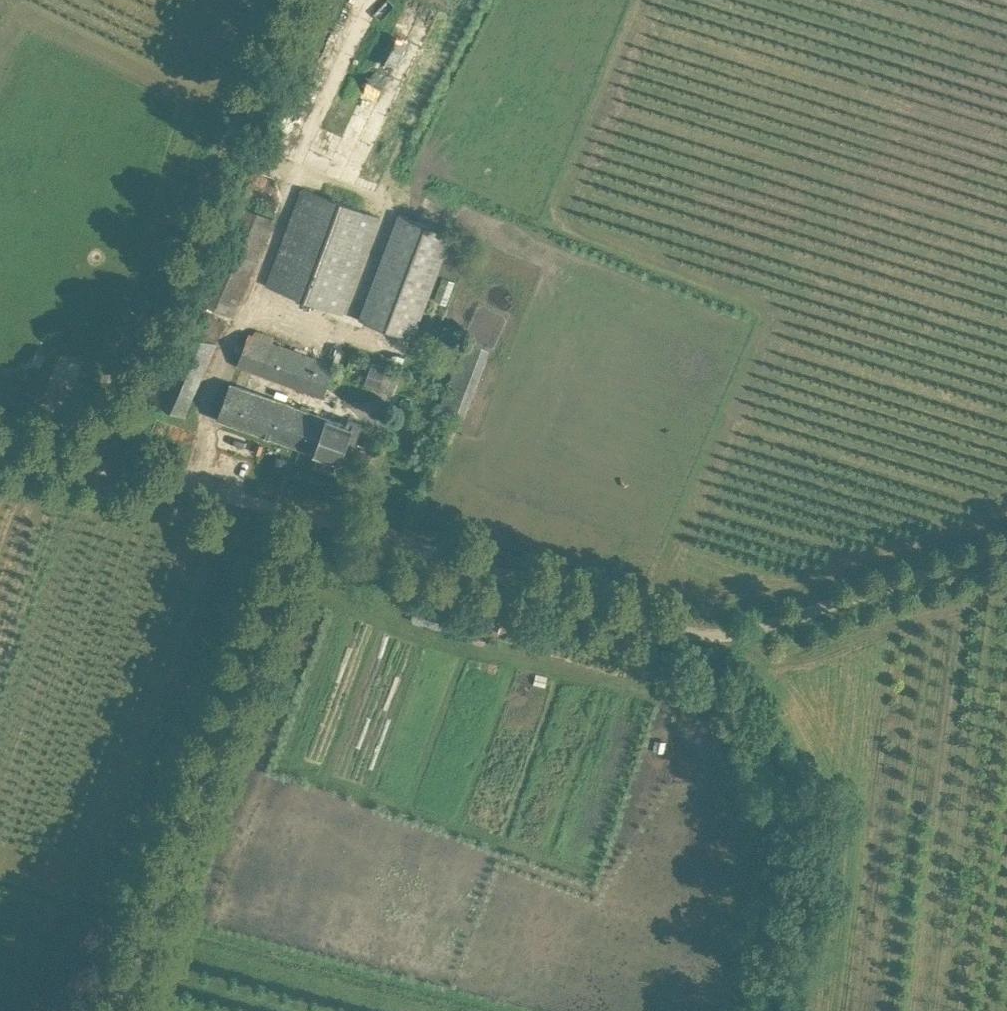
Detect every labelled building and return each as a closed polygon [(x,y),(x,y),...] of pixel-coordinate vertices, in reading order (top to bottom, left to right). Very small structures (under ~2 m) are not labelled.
[(301,187),(265,285),(344,314),(380,216),(301,187)] [(398,214),(358,319),(414,340),(453,234),(398,214)] [(213,241),(189,296),(235,316),(260,261),(257,260),(213,241)] [(184,414),(193,396),(219,342),(216,340),(224,322),(187,304),(179,322),(181,323),(146,396),(184,414)] [(236,366),(323,398),(335,366),(248,333),(236,366)] [(463,419),(489,350),(465,341),(439,410),(463,419)] [(365,384),(393,394),(401,371),(373,362),(365,384)] [(217,418),(312,451),(340,461),(340,460),(348,463),(355,459),(367,464),(372,451),(358,447),(355,439),(354,439),(360,423),(347,418),(345,423),(294,405),(296,400),(291,399),(289,404),(229,383),(217,418)]
